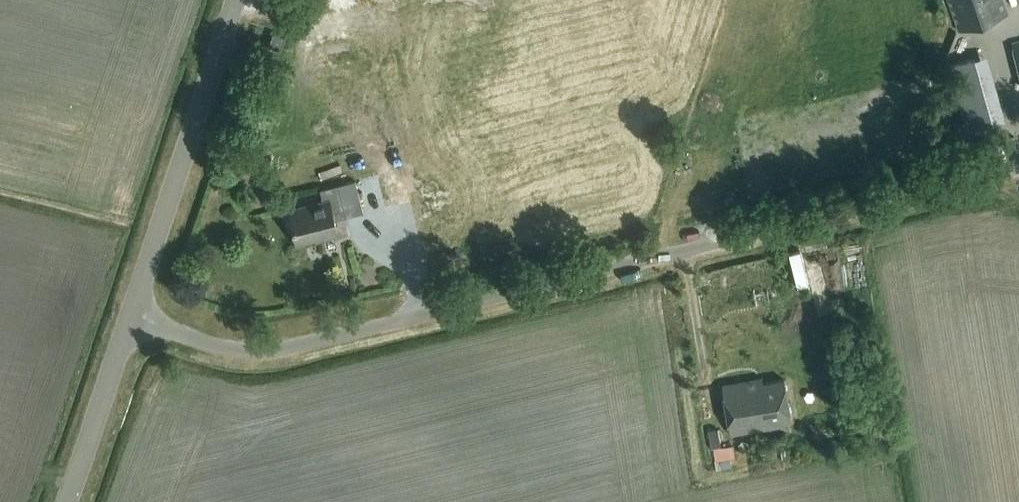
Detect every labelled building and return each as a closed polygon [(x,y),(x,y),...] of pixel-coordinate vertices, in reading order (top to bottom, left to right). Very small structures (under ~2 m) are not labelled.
[(1009,17),(1003,0),(949,0),(960,33),(1009,17)] [(324,55),(355,182),(323,191),(326,200),(290,211),(300,245),(338,234),(334,221),(349,217),(349,218),(363,214),(363,217),(473,190),(433,28),(324,55)] [(281,49),(286,37),(273,33),(268,45),(281,49)] [(977,58),(951,66),(970,130),(996,122),(977,58)] [(784,423),(789,422),(784,385),(762,388),(761,382),(723,387),(730,435),(785,428),(784,423)] [(709,430),(711,448),(721,446),(718,429),(709,430)] [(734,445),(715,448),(716,460),(736,456),(734,445)]
